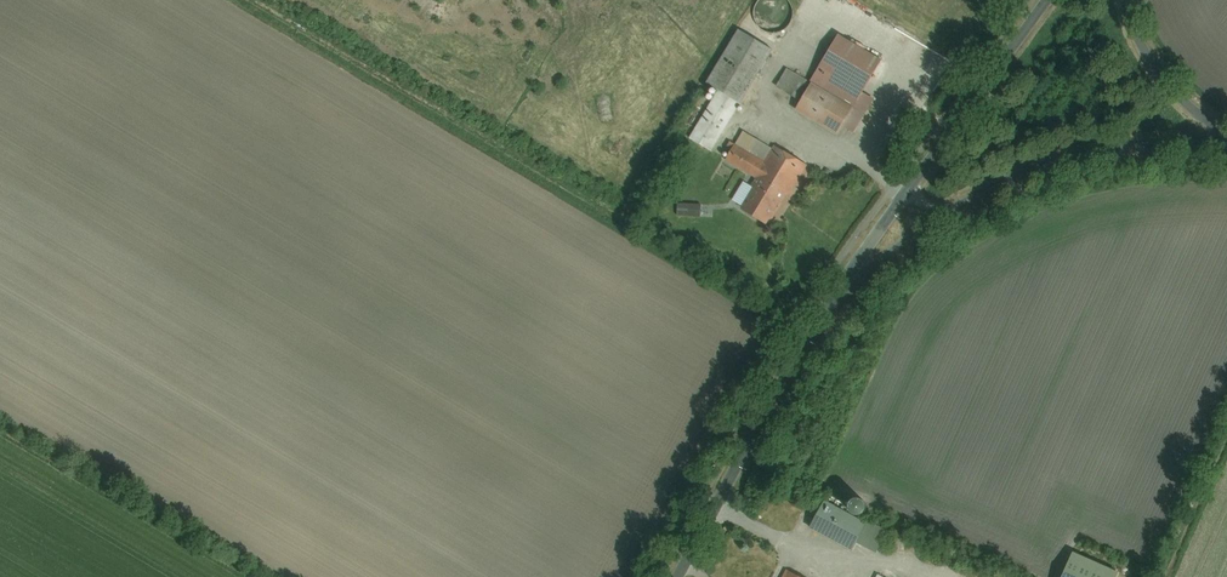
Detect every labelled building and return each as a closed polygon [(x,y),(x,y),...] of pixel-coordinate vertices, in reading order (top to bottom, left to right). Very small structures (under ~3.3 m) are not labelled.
[(720,85),(743,99),(773,49),(741,30),(711,80),(720,85)] [(798,103),(839,129),(883,59),(842,33),(798,103)] [(788,66),(777,84),(799,98),(810,80),(788,66)] [(743,99),(720,85),(689,136),(713,150),(743,99)] [(761,175),(768,163),(734,143),(727,155),(761,175)] [(761,175),(744,204),(777,224),(812,166),(778,146),(768,163),(761,175)] [(703,214),(703,202),(678,202),(678,214),(703,214)] [(826,500),(813,523),(853,545),(866,522),(826,500)] [(1065,576),(1114,576),(1119,568),(1079,549),(1065,576)]
